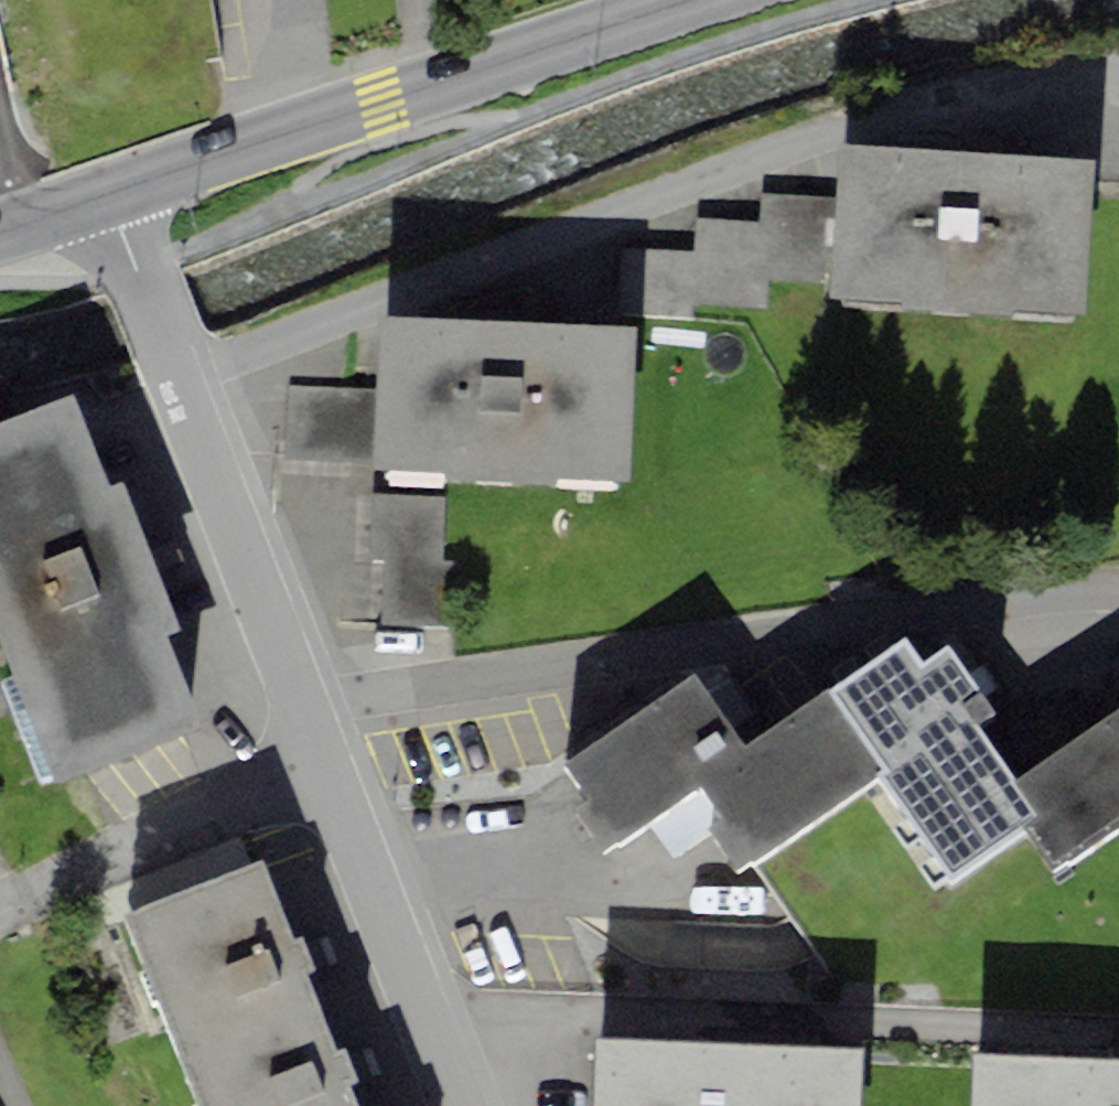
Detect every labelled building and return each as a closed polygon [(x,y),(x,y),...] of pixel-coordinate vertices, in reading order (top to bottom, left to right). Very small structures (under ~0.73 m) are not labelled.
[(1095,162),(840,144),(836,197),(830,285),(829,297),(1084,315),(1095,162)] [(697,218),(694,251),(624,246),(619,312),(693,317),(694,303),(767,308),(769,281),(830,285),(836,197),(762,192),(760,223),(697,218)] [(636,327),(379,319),(377,387),(375,461),(374,471),(632,479),(636,327)] [(284,459),(375,461),(377,387),(288,386),(284,459)] [(0,423),(0,638),(58,786),(205,728),(169,637),(185,631),(125,481),(110,487),(73,394),(0,423)] [(446,497),(372,494),(369,558),(385,559),(443,561),(446,497)] [(455,561),(443,561),(385,559),(383,625),(453,627),(455,561)] [(979,693),(948,647),(922,664),(905,640),(831,690),(887,773),(880,778),(948,876),(1021,826),(1038,815),(1016,783),(962,704),(979,693)] [(739,876),(880,778),(887,773),(831,690),(747,747),(695,673),(567,766),(591,798),(575,812),(604,853),(703,786),(721,819),(708,828),(739,876)] [(1016,783),(1038,815),(1021,826),(1052,874),(1118,827),(1118,711),(1016,783)] [(125,915),(180,1058),(320,1005),(307,973),(314,970),(301,937),(293,940),(263,861),(125,915)] [(180,1058),(198,1105),(359,1105),(351,1085),(359,1082),(346,1049),(338,1052),(320,1005),(180,1058)] [(597,1035),(593,1105),(862,1105),(865,1048),(597,1035)] [(974,1052),(972,1105),(1118,1105),(1118,1059),(974,1052)]
